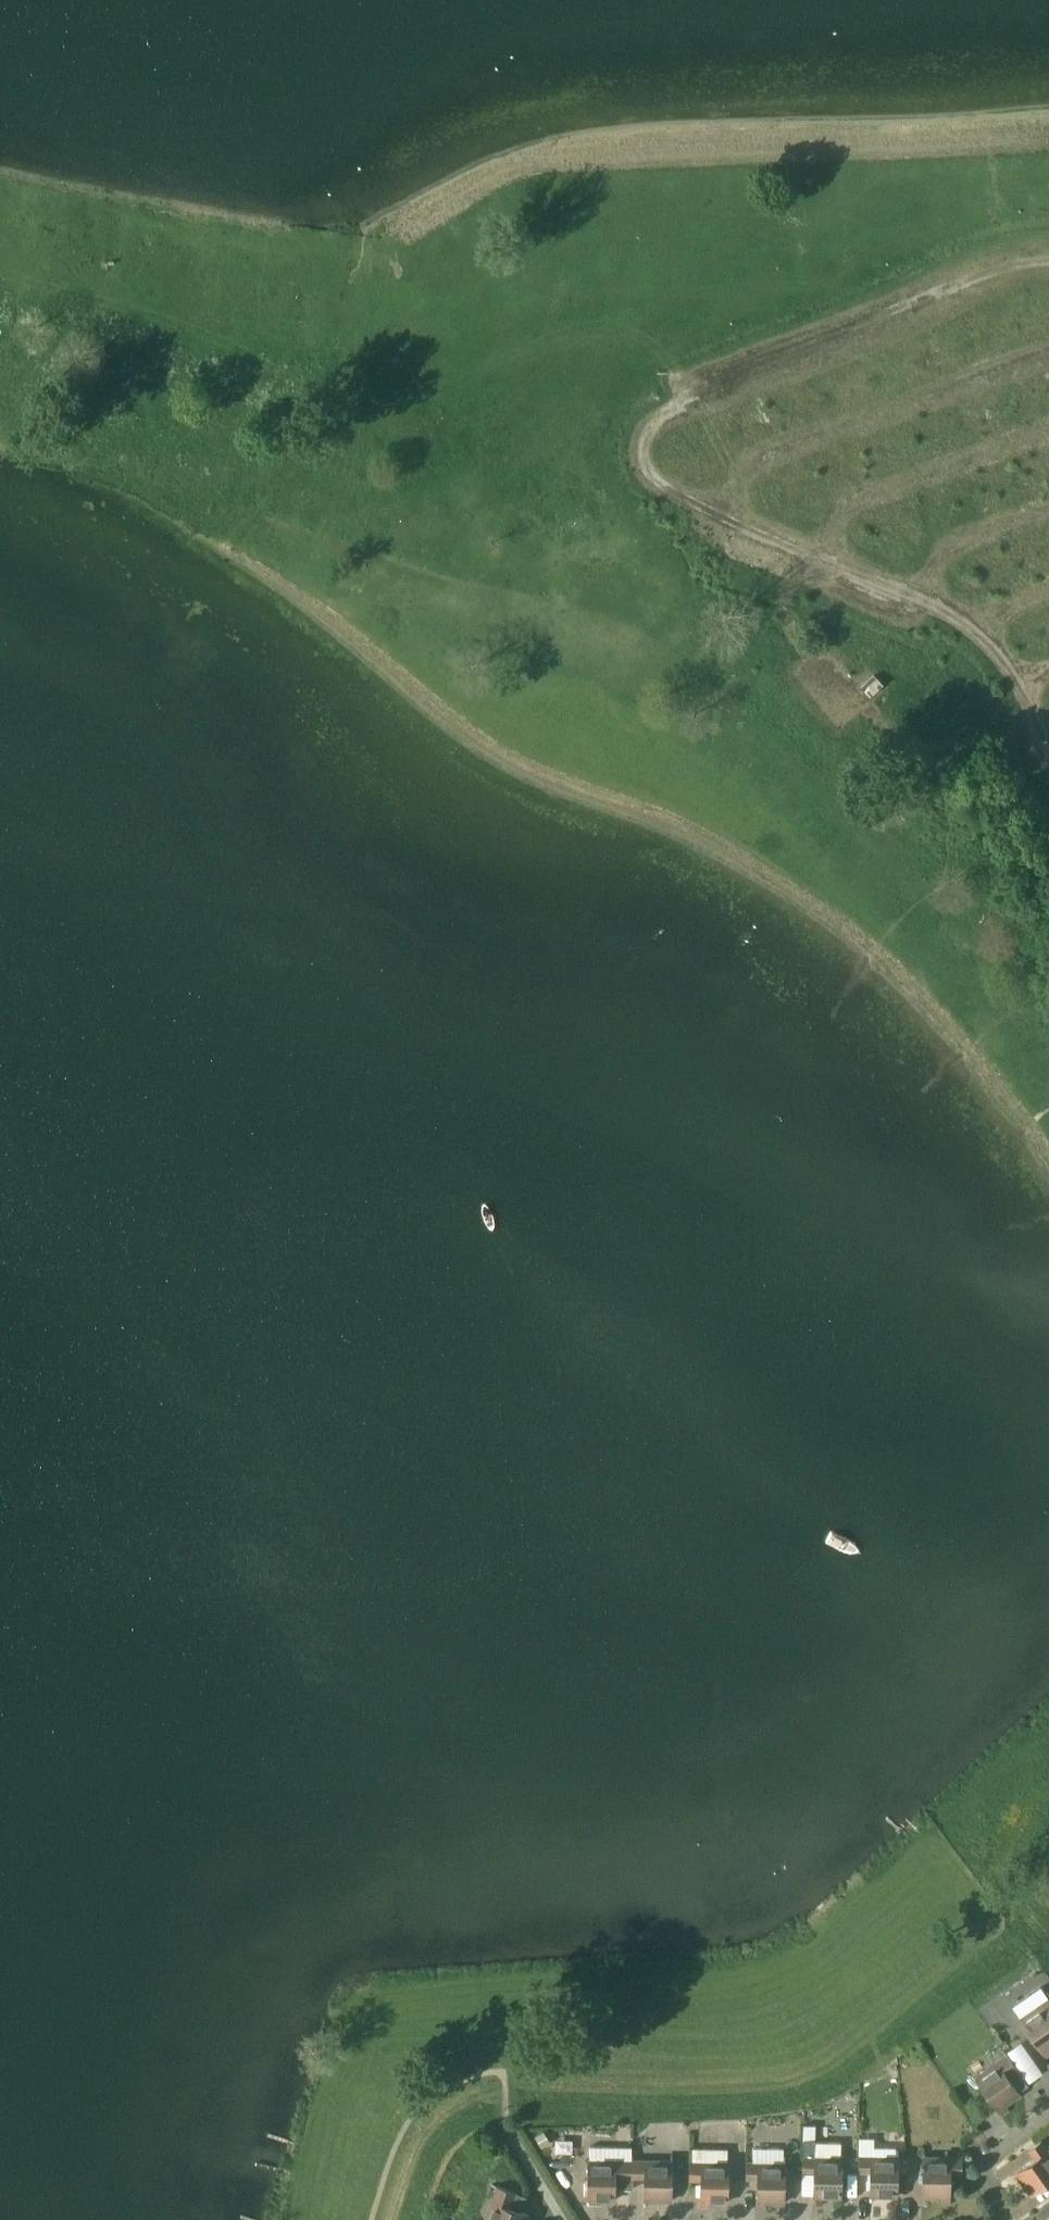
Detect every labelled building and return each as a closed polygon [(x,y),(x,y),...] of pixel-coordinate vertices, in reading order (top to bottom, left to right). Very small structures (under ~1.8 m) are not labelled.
[(1019,2019),(1046,2057),(1048,2055),(1048,1999),(1019,2019)] [(1020,2042),(1006,2052),(1008,2055),(975,2077),(1001,2115),(1009,2110),(1005,2105),(1021,2094),(1019,2092),(1029,2086),(1026,2082),(1041,2072),(1020,2042)] [(541,2146),(542,2147),(545,2146),(548,2144),(551,2142),(548,2136),(545,2132),(544,2130),(540,2132),(537,2134),(534,2135),(537,2139),(541,2146)] [(1047,2150),(1040,2139),(1028,2148),(1035,2157),(1010,2174),(1011,2176),(1016,2172),(1031,2194),(1048,2181),(1048,2149),(1047,2150)] [(841,2151),(840,2158),(814,2157),(815,2140),(804,2140),(803,2157),(803,2172),(814,2172),(814,2203),(815,2203),(815,2196),(841,2197),(842,2151),(841,2151)] [(753,2146),(753,2163),(746,2163),(746,2180),(757,2180),(757,2209),(766,2209),(766,2202),(785,2203),(785,2161),(784,2161),(784,2146),(753,2146)] [(709,2208),(709,2202),(728,2202),(729,2156),(727,2156),(727,2149),(693,2148),(693,2162),(691,2162),(689,2162),(689,2179),(701,2179),(700,2208),(709,2208)] [(897,2150),(897,2157),(859,2156),(859,2162),(859,2169),(859,2171),(870,2171),(870,2202),(871,2202),(871,2196),(898,2196),(898,2150),(897,2150)] [(589,2206),(589,2199),(615,2200),(616,2154),(614,2154),(614,2160),(588,2160),(588,2206),(589,2206)] [(646,2206),(646,2200),(672,2201),(673,2155),(671,2155),(671,2161),(645,2161),(644,2206),(646,2206)] [(962,2158),(941,2158),(923,2157),(923,2197),(941,2197),(941,2203),(950,2203),(950,2173),(962,2173),(962,2158)] [(530,2215),(520,2211),(525,2195),(497,2187),(492,2203),(486,2219),(528,2219),(530,2215)]
